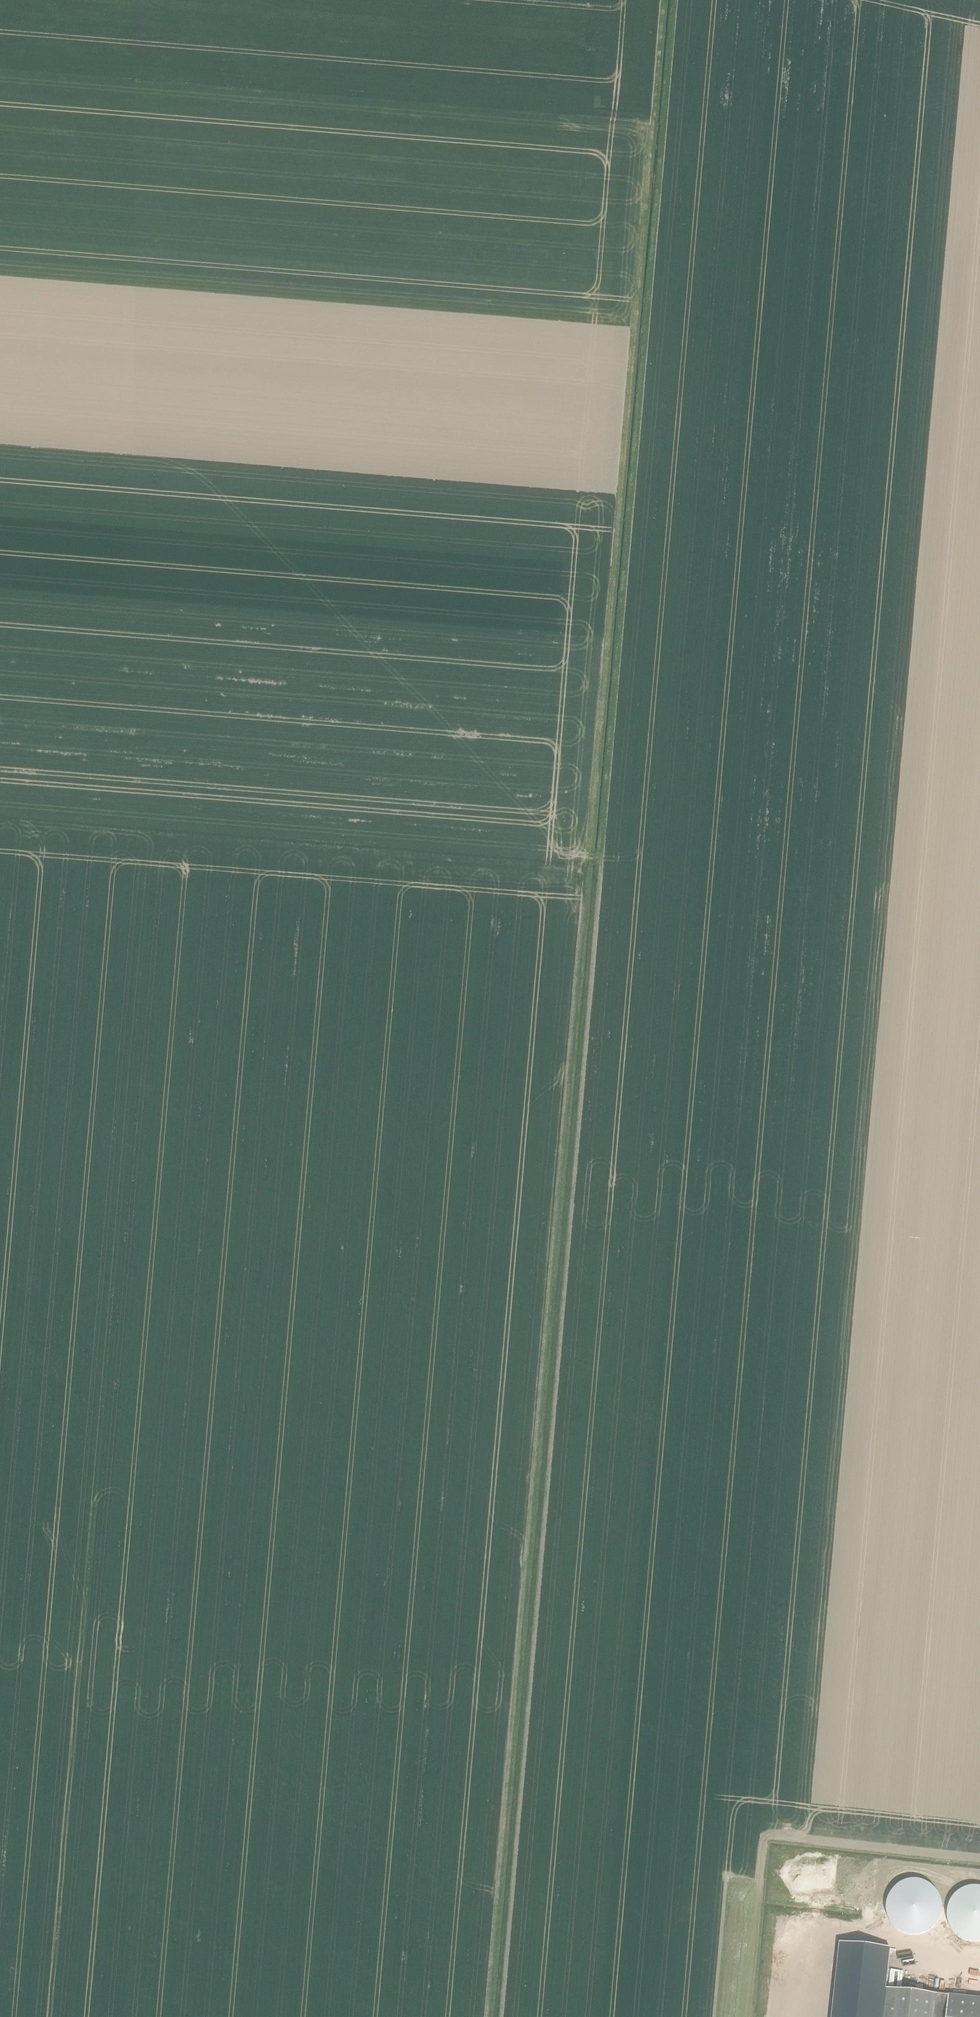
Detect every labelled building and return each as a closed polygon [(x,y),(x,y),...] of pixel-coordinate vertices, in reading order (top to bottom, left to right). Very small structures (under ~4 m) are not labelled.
[(891,1947),(839,1941),(831,2016),(883,2016),(884,2012),(886,1989),(891,1947)] [(884,2012),(883,2016),(979,2016),(979,1999),(886,1989),(884,2012)]
